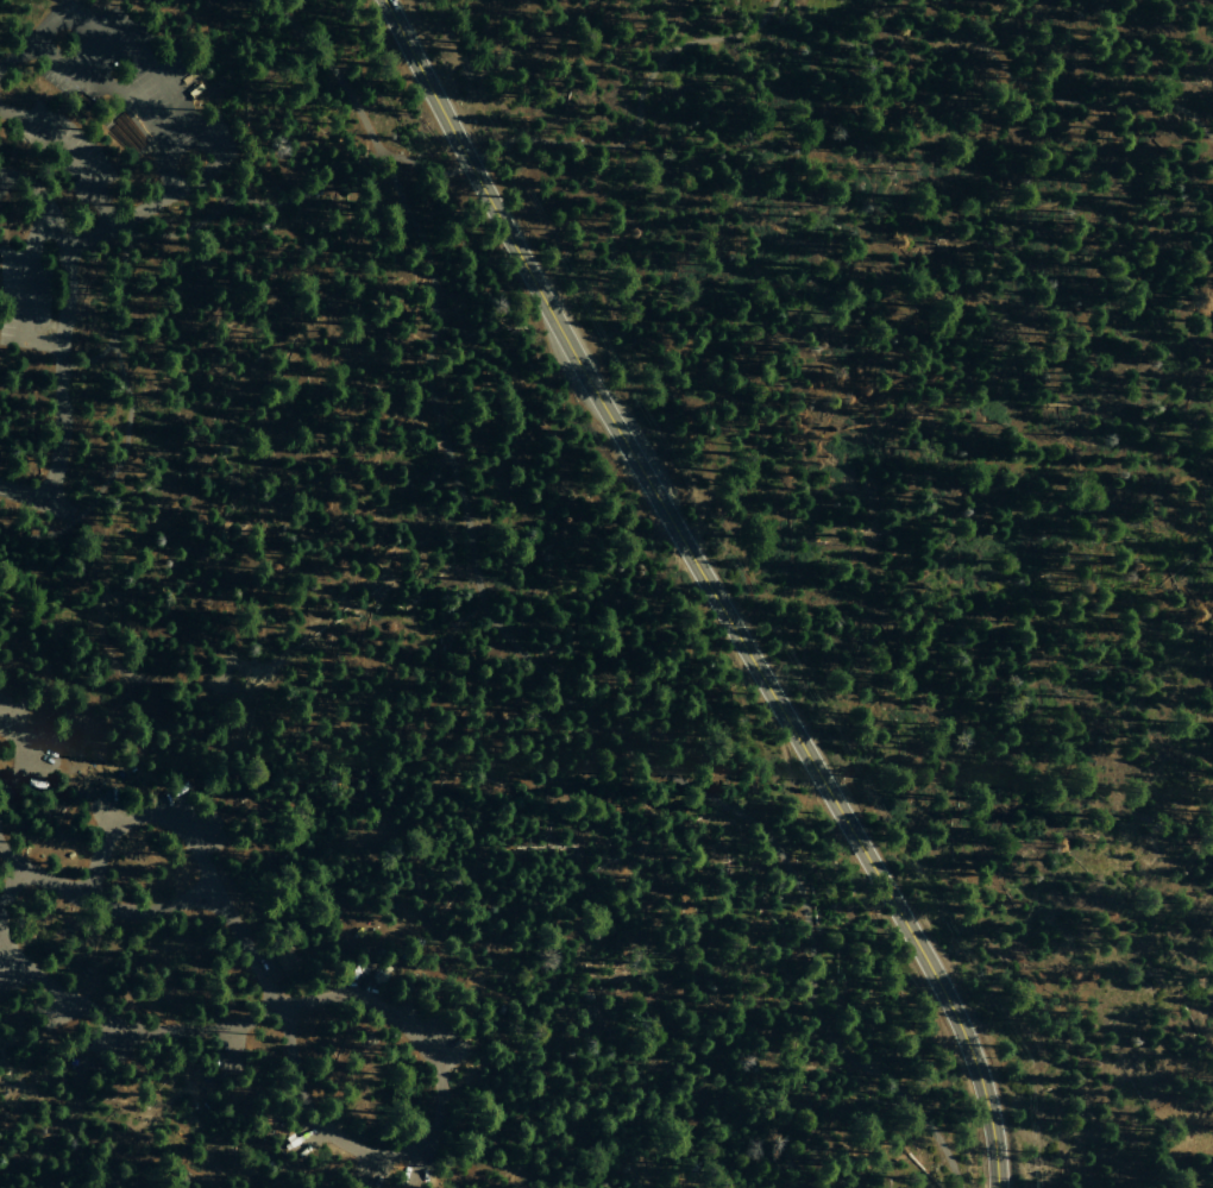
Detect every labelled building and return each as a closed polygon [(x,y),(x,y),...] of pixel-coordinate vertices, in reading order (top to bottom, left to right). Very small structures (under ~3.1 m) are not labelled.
[(293,964),(287,950),(270,957),(276,971),(293,964)]
